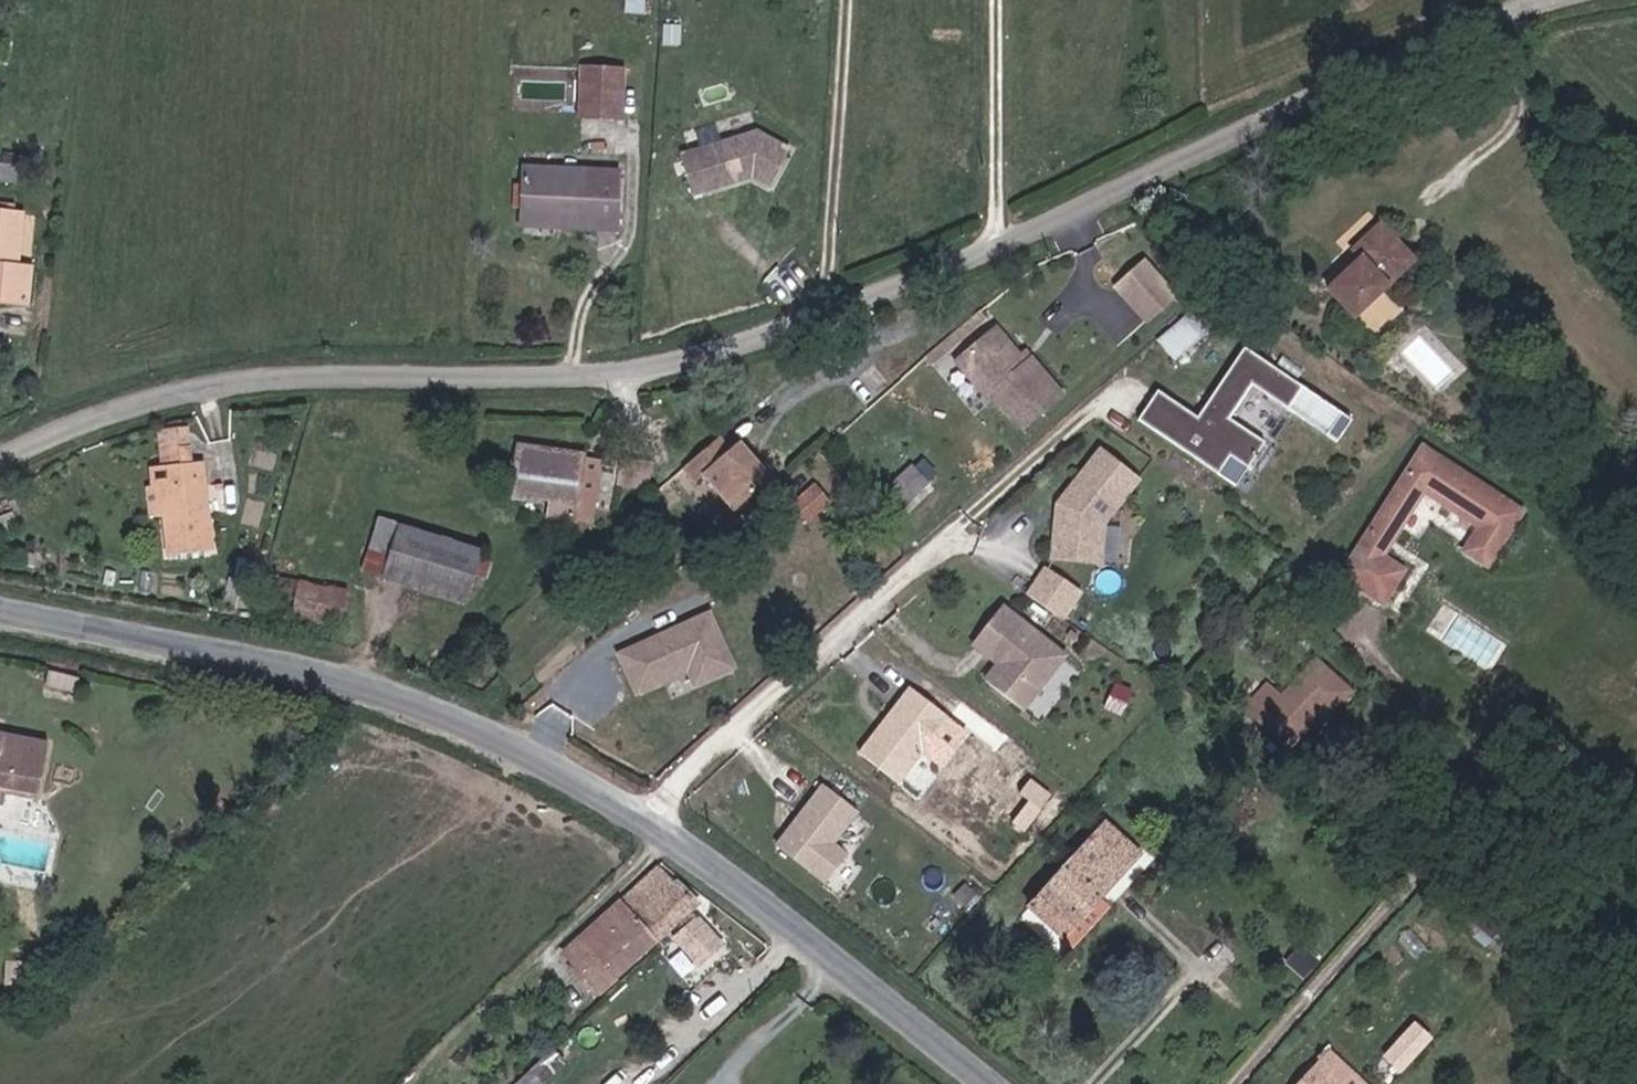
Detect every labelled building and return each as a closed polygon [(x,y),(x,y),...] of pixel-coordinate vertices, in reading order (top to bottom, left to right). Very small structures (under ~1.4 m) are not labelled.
[(646,0),(629,0),(628,19),(644,20),(646,0)] [(587,65),(583,112),(621,116),(624,69),(587,65)] [(770,189),(791,150),(758,131),(682,153),(680,153),(693,196),(752,179),(770,189)] [(615,224),(619,168),(518,163),(515,218),(615,224)] [(35,301),(38,263),(25,262),(29,215),(0,212),(0,298),(35,301)] [(1355,259),(1321,289),(1348,317),(1413,257),(1375,216),(1344,246),(1355,259)] [(1157,317),(1142,301),(1134,308),(1149,324),(1157,317)] [(1128,343),(1149,324),(1134,308),(1113,327),(1128,343)] [(1188,313),(1159,338),(1176,358),(1205,333),(1188,313)] [(957,357),(981,385),(1019,352),(996,324),(957,357)] [(1128,343),(1113,327),(1110,330),(1124,347),(1128,343)] [(1019,352),(981,385),(987,392),(993,387),(1023,423),(1062,390),(1026,347),(1019,352)] [(1264,442),(1230,419),(1255,384),(1288,406),(1301,387),(1245,348),(1197,418),(1159,391),(1138,421),(1216,474),(1228,456),(1246,468),(1264,442)] [(767,475),(751,457),(748,459),(744,455),(746,452),(736,439),(726,447),(715,435),(680,466),(722,514),(767,475)] [(215,548),(206,459),(197,459),(196,443),(164,445),(165,462),(155,462),(159,513),(167,513),(170,551),(215,548)] [(576,497),(583,455),(516,445),(509,487),(576,497)] [(1488,567),(1526,513),(1428,446),(1341,572),(1386,602),(1408,570),(1388,557),(1431,495),(1481,529),(1465,551),(1488,567)] [(1106,522),(1141,478),(1105,449),(1061,504),(1056,558),(1103,562),(1106,522)] [(903,505),(941,479),(925,456),(887,481),(903,505)] [(656,488),(660,461),(629,457),(625,484),(656,488)] [(809,522),(833,502),(817,484),(794,505),(809,522)] [(466,600),(485,547),(405,519),(385,512),(366,565),(387,572),(466,600)] [(1065,618),(1084,589),(1051,567),(1032,595),(1065,618)] [(280,572),(273,608),(325,617),(332,582),(280,572)] [(995,662),(984,677),(1040,720),(1067,684),(1054,673),(1071,651),(1004,601),(972,644),(995,662)] [(712,614),(623,653),(637,685),(688,663),(695,678),(733,661),(712,614)] [(1252,707),(1299,747),(1349,688),(1315,659),(1284,695),(1271,684),(1252,707)] [(858,748),(899,782),(953,718),(913,683),(858,748)] [(42,793),(51,740),(0,731),(0,786),(42,793)] [(838,838),(860,809),(822,780),(775,843),(827,883),(853,849),(838,838)] [(1029,831),(1053,790),(1035,780),(1011,821),(1029,831)] [(1063,933),(1132,856),(1098,826),(1029,903),(1063,933)] [(703,902),(669,864),(631,900),(665,936),(703,902)] [(623,902),(572,948),(612,985),(665,936),(631,900),(626,905),(623,902)] [(731,945),(706,916),(683,936),(708,965),(731,945)] [(1319,955),(1302,941),(1288,957),(1304,972),(1319,955)] [(521,1076),(528,1083),(539,1083),(569,1056),(557,1043),(521,1076)] [(1330,1052),(1301,1083),(1366,1083),(1330,1052)]
